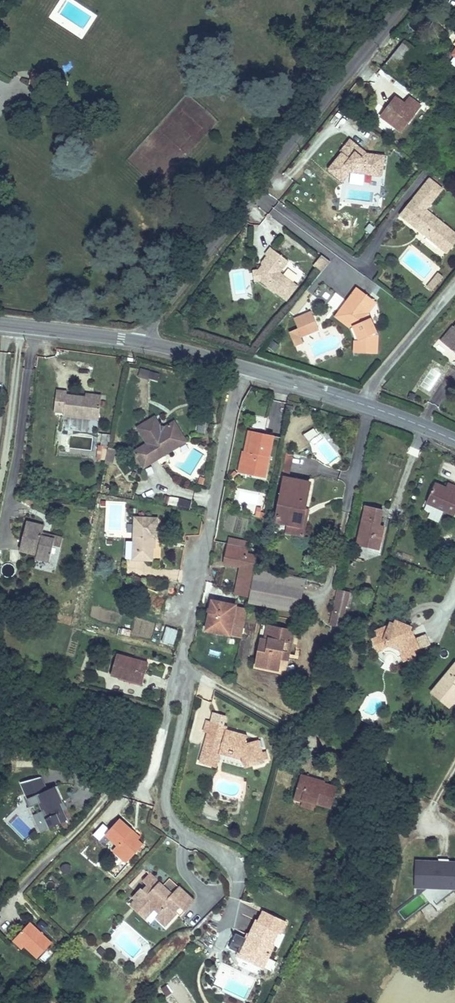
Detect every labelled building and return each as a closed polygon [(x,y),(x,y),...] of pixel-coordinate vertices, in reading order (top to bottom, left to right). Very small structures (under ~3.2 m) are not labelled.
[(381,62),(396,72),(418,46),(403,35),(381,62)] [(399,127),(419,102),(408,93),(404,98),(393,90),(378,110),(399,127)] [(340,164),(347,170),(351,165),(384,170),(387,148),(366,145),(362,149),(354,144),(358,138),(349,131),(338,144),(340,146),(326,163),(334,170),(340,164)] [(362,149),(366,145),(358,138),(354,144),(362,149)] [(341,177),(347,170),(340,164),(334,170),(341,177)] [(435,246),(448,230),(420,206),(425,201),(413,191),(395,213),(415,229),(418,225),(424,230),(420,234),(435,246)] [(424,230),(418,225),(415,229),(420,234),(424,230)] [(441,251),(454,235),(448,230),(435,246),(441,251)] [(257,269),(260,280),(285,299),(296,284),(279,271),(288,259),(270,246),(265,254),(268,256),(257,269)] [(327,258),(318,251),(311,262),(319,268),(327,258)] [(285,269),(299,282),(305,276),(291,263),(285,269)] [(249,282),(260,280),(257,269),(247,272),(249,282)] [(435,292),(443,276),(435,272),(427,289),(435,292)] [(355,333),(354,349),(373,350),(373,332),(363,308),(371,298),(353,284),(343,297),(347,300),(339,309),(341,315),(348,320),(355,333)] [(350,349),(354,349),(355,333),(348,320),(341,315),(339,309),(347,300),(343,297),(331,313),(342,321),(350,334),(350,349)] [(295,335),(314,327),(311,320),(286,329),(290,344),(298,341),(295,335)] [(454,351),(454,323),(454,324),(452,322),(439,338),(454,351)] [(138,378),(158,382),(160,373),(140,369),(138,378)] [(109,411),(112,393),(97,391),(77,388),(77,384),(66,383),(64,402),(76,403),(75,407),(109,411)] [(150,460),(163,451),(157,441),(167,435),(173,444),(192,432),(180,413),(171,419),(170,426),(163,425),(164,419),(159,412),(143,422),(152,437),(140,444),(150,460)] [(259,424),(250,467),(270,471),(279,427),(259,424)] [(115,449),(108,448),(108,435),(99,434),(97,463),(114,465),(115,449)] [(157,441),(163,451),(173,444),(167,435),(157,441)] [(298,442),(293,468),(299,469),(305,443),(298,442)] [(287,453),(281,474),(288,476),(294,455),(287,453)] [(306,506),(310,506),(316,478),(293,473),(284,515),(296,518),(303,519),(306,506)] [(450,481),(439,475),(432,495),(454,504),(454,482),(450,481)] [(138,485),(138,493),(152,493),(152,486),(138,485)] [(391,505),(372,501),(364,540),(390,545),(395,522),(387,519),(391,505)] [(315,508),(310,506),(306,506),(303,519),(296,518),(294,528),(310,531),(315,508)] [(161,528),(161,509),(138,509),(138,532),(138,550),(157,550),(157,528),(161,528)] [(50,530),(51,526),(53,520),(37,515),(30,541),(49,546),(48,550),(58,553),(63,538),(69,539),(70,532),(57,528),(55,531),(50,530)] [(138,550),(138,532),(129,532),(129,550),(138,550)] [(264,543),(239,538),(235,561),(250,564),(245,586),(256,588),(259,571),(261,562),(262,557),(264,543)] [(256,588),(254,598),(305,609),(311,582),(259,571),(256,588)] [(360,587),(347,584),(340,621),(351,623),(360,587)] [(241,619),(250,621),(253,604),(243,602),(244,599),(220,595),(213,628),(239,633),(241,619)] [(406,617),(404,610),(385,617),(387,623),(380,627),(385,639),(394,635),(396,635),(404,637),(406,637),(411,652),(421,647),(419,641),(426,639),(420,620),(418,619),(415,622),(406,617)] [(405,610),(404,610),(406,617),(415,622),(418,619),(417,617),(405,610)] [(179,635),(184,621),(172,617),(168,632),(179,635)] [(266,634),(262,659),(285,663),(287,646),(293,647),(296,623),(276,620),(274,635),(266,634)] [(285,663),(262,659),(262,665),(296,670),(301,648),(293,647),(287,646),(285,663)] [(127,653),(122,672),(153,681),(159,661),(127,653)] [(434,686),(452,702),(454,699),(454,661),(434,686)] [(225,732),(232,728),(233,725),(216,719),(212,729),(217,730),(225,732)] [(250,766),(268,761),(264,740),(253,741),(255,734),(254,734),(249,738),(242,736),(243,731),(232,728),(225,732),(217,730),(208,761),(214,763),(216,757),(224,759),(226,752),(228,746),(247,752),(246,758),(249,759),(250,766)] [(226,752),(246,758),(247,752),(228,746),(226,752)] [(306,794),(327,800),(342,805),(348,785),(336,781),(337,778),(312,770),(306,794)] [(51,826),(67,819),(62,808),(61,806),(64,804),(56,786),(38,794),(51,826)] [(40,831),(51,826),(38,794),(27,799),(40,831)] [(325,807),(327,800),(306,794),(303,800),(325,807)] [(68,822),(74,816),(68,805),(62,808),(67,819),(68,822)] [(130,833),(133,829),(122,818),(110,829),(121,841),(117,844),(130,856),(142,844),(130,833)] [(145,842),(133,829),(130,833),(142,844),(145,842)] [(94,835),(86,849),(92,853),(100,838),(94,835)] [(130,856),(117,844),(115,846),(127,859),(130,856)] [(448,863),(439,863),(417,862),(417,880),(438,881),(438,886),(432,886),(423,893),(430,903),(433,901),(437,905),(454,891),(454,863),(448,863)] [(62,871),(71,872),(72,864),(63,863),(62,871)] [(150,885),(157,878),(152,874),(145,880),(150,885)] [(157,910),(158,911),(172,893),(157,878),(150,885),(146,889),(144,888),(135,896),(137,899),(137,900),(149,910),(157,910)] [(172,893),(158,911),(164,914),(160,919),(167,925),(178,914),(179,914),(177,912),(182,907),(186,911),(193,899),(182,888),(175,896),(172,893)] [(193,899),(186,911),(187,911),(195,901),(193,899)] [(147,920),(157,910),(149,910),(137,900),(131,904),(147,920)] [(179,914),(178,914),(182,917),(186,911),(182,907),(177,912),(179,914)] [(289,925),(267,914),(262,924),(260,923),(253,937),(251,936),(244,951),(275,967),(280,955),(275,953),(289,925)] [(13,933),(27,945),(37,955),(50,941),(27,920),(13,933)] [(24,948),(27,945),(13,933),(11,936),(24,948)] [(275,967),(244,951),(241,957),(272,972),(275,967)]
